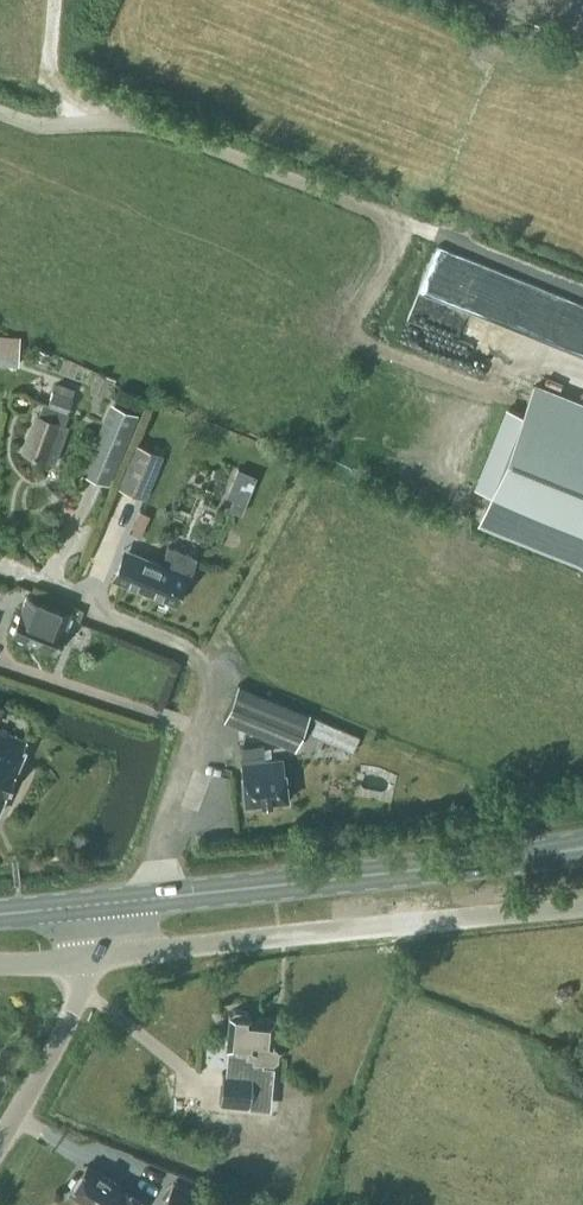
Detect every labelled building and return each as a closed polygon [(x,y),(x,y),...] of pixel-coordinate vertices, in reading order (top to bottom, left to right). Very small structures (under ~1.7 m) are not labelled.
[(18,360),(20,339),(0,337),(0,360),(18,360)] [(479,517),(582,559),(582,406),(533,386),(522,412),(509,407),(476,487),(489,493),(479,517)] [(22,450),(21,450),(53,462),(66,425),(62,423),(66,412),(65,412),(71,397),(51,389),(41,415),(35,413),(22,450)] [(107,483),(136,412),(113,403),(84,474),(107,483)] [(144,498),(164,454),(135,442),(116,486),(144,498)] [(227,494),(233,497),(246,502),(257,474),(237,467),(227,494)] [(123,546),(112,576),(174,600),(175,597),(177,597),(180,596),(182,591),(181,588),(179,587),(185,572),(189,573),(196,554),(167,543),(161,561),(123,546)] [(68,611),(26,594),(10,632),(52,650),(62,627),(61,627),(68,611)] [(310,712),(238,683),(224,718),(296,747),(310,712)] [(316,717),(309,733),(322,739),(329,723),(316,717)] [(27,741),(0,729),(0,804),(5,792),(6,792),(15,770),(24,748),(27,741)] [(242,757),(243,761),(241,761),(242,774),(245,802),(288,798),(285,770),(283,756),(265,758),(263,742),(240,744),(241,757),(242,757)] [(251,1014),(247,1008),(235,1007),(230,1012),(226,1046),(227,1046),(224,1070),(223,1070),(221,1100),(260,1104),(262,1073),(254,1072),(255,1059),(271,1060),(277,1057),(277,1048),(273,1043),(272,1043),(274,1016),(251,1014)] [(109,1175),(108,1177),(86,1164),(79,1175),(77,1174),(70,1185),(72,1186),(70,1189),(93,1204),(92,1204),(143,1204),(145,1202),(121,1187),(123,1184),(109,1175)] [(174,1180),(160,1203),(163,1204),(214,1204),(174,1180)]
